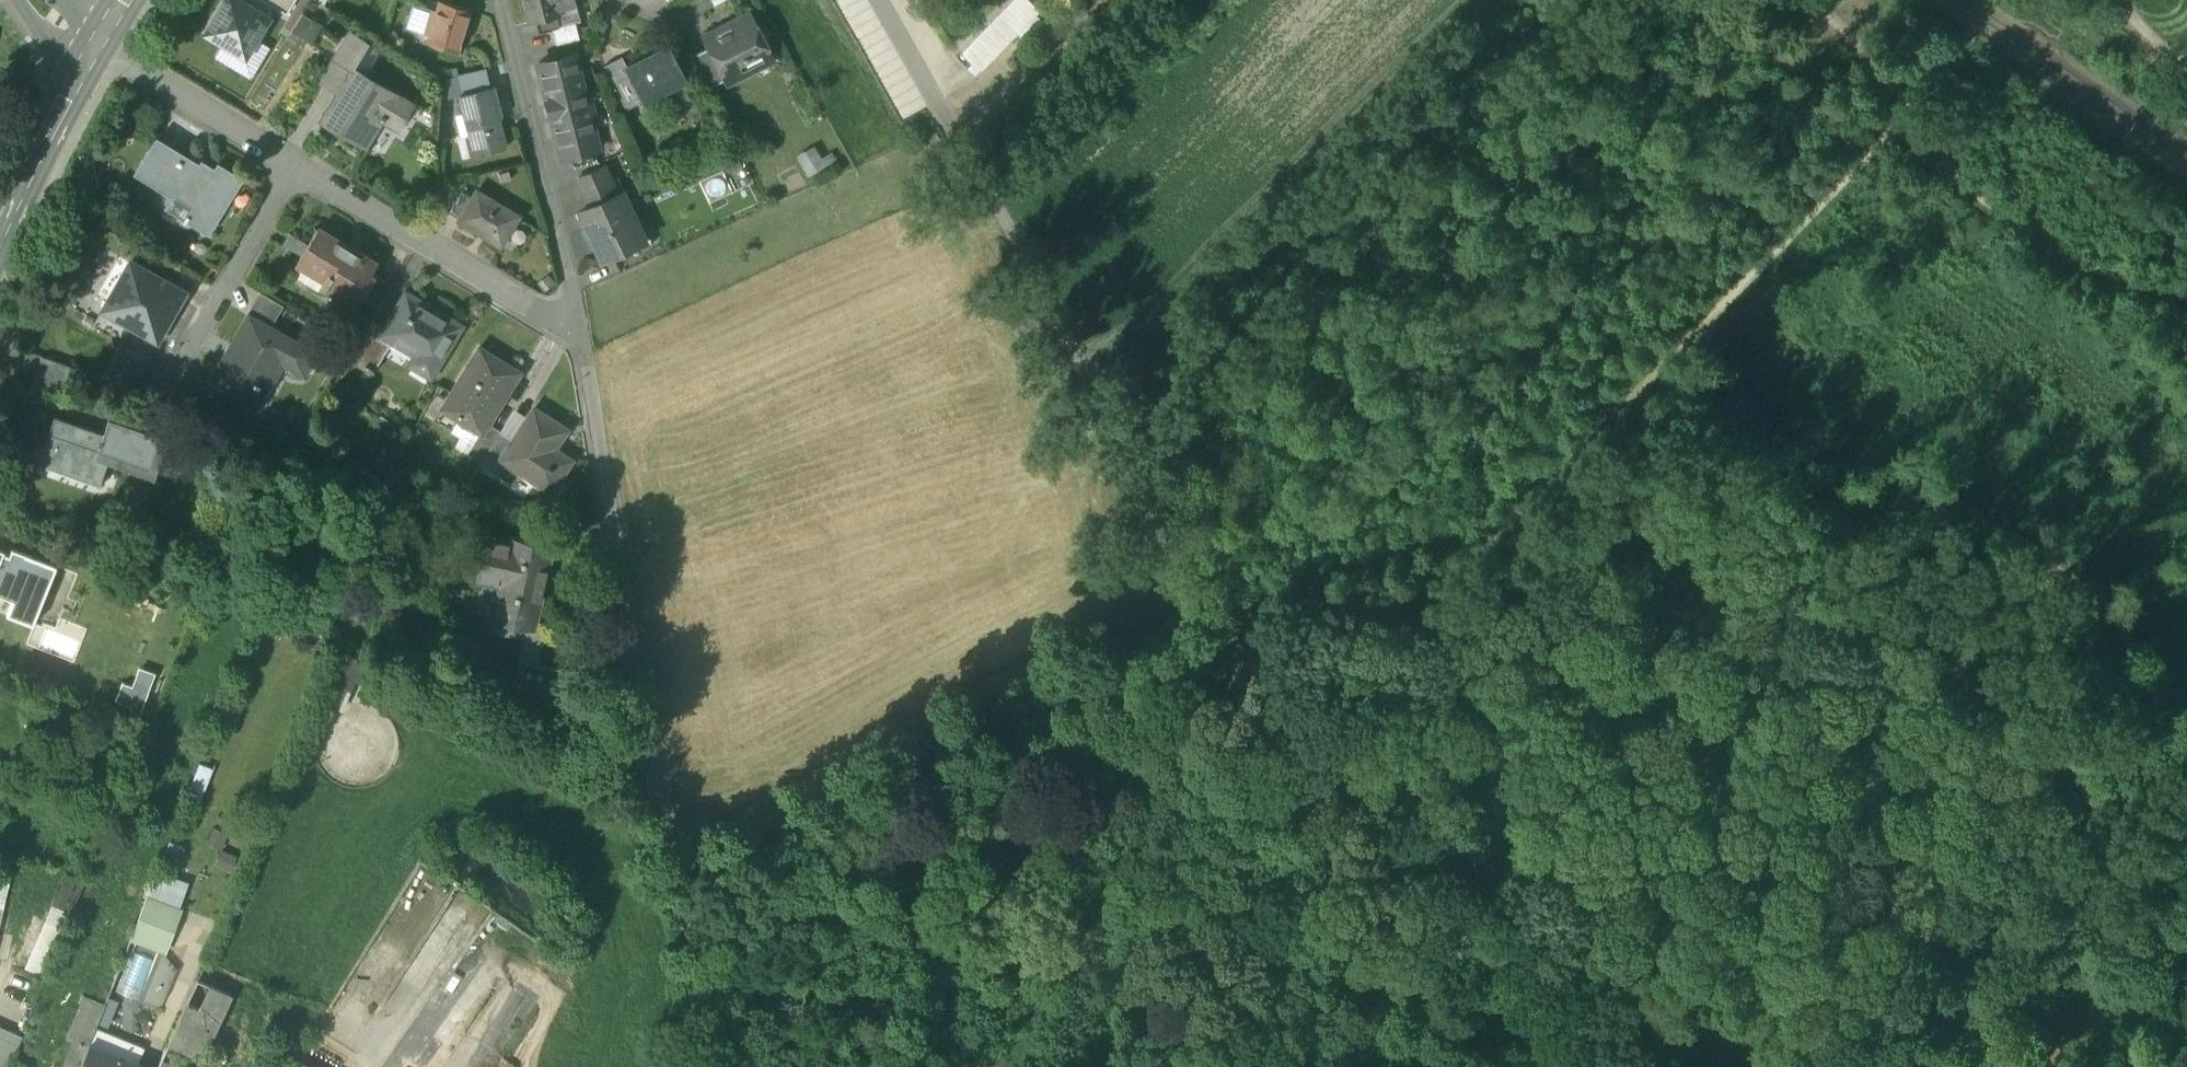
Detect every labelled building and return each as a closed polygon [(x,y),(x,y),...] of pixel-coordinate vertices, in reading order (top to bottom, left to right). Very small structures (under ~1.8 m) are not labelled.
[(207,34),(245,57),(268,19),(266,18),(238,2),(236,0),(227,0),(207,34)] [(273,6),(262,0),(240,0),(238,2),(266,18),(273,6)] [(296,0),(262,0),(273,6),(287,15),(296,0)] [(530,24),(537,22),(540,32),(558,27),(556,18),(560,17),(558,8),(575,4),(574,0),(523,0),(530,24)] [(469,13),(437,4),(435,11),(429,34),(426,45),(457,54),(469,13)] [(430,10),(424,33),(429,34),(435,11),(430,10)] [(292,33),(311,43),(321,25),(303,15),(292,33)] [(733,37),(721,43),(719,39),(707,45),(709,51),(726,83),(727,85),(750,73),(745,63),(767,52),(750,19),(729,29),(733,37)] [(558,28),(552,30),(556,46),(579,40),(575,24),(558,28)] [(411,106),(352,71),(367,46),(350,35),(330,67),(346,77),(338,91),(344,94),(325,125),(364,148),(381,120),(396,130),(411,106)] [(1006,54),(997,44),(970,73),(980,82),(1006,54)] [(670,48),(627,69),(644,102),(646,102),(644,98),(670,85),(672,90),(674,89),(673,88),(685,82),(686,83),(687,82),(670,48)] [(709,51),(690,61),(707,93),(726,83),(709,51)] [(587,105),(574,55),(538,64),(548,101),(546,101),(550,118),(552,117),(563,160),(598,151),(592,126),(596,125),(591,104),(587,105)] [(627,111),(644,102),(627,69),(623,61),(606,69),(627,111)] [(484,72),(458,79),(462,97),(489,90),(484,72)] [(462,97),(460,97),(470,137),(465,138),(470,158),(502,150),(495,121),(500,120),(492,89),(489,90),(462,97)] [(201,170),(157,143),(136,176),(172,198),(164,211),(183,223),(183,224),(185,225),(187,222),(207,235),(240,181),(218,167),(211,180),(199,173),(201,170)] [(603,169),(577,181),(590,209),(616,197),(603,169)] [(472,199),(461,193),(448,214),(459,221),(472,199)] [(516,217),(476,193),(472,199),(459,221),(476,231),(477,231),(485,236),(499,245),(516,217)] [(590,209),(580,214),(580,216),(584,214),(589,225),(586,227),(585,231),(587,237),(591,238),(602,262),(619,254),(621,261),(652,246),(638,215),(632,218),(622,195),(616,197),(590,209)] [(359,256),(317,231),(298,263),(326,280),(319,292),(323,294),(323,293),(351,309),(357,298),(358,299),(372,276),(371,275),(378,263),(361,253),(359,256)] [(135,267),(119,258),(97,296),(114,306),(135,267)] [(184,295),(135,267),(114,306),(108,316),(156,343),(184,295)] [(392,288),(372,276),(358,299),(378,310),(392,288)] [(282,308),(259,294),(246,318),(249,320),(250,318),(270,329),(282,308)] [(434,313),(404,295),(383,330),(382,331),(386,333),(417,351),(409,367),(430,380),(462,326),(435,311),(434,313)] [(249,320),(225,362),(222,360),(209,384),(251,408),(277,362),(301,375),(313,353),(270,329),(250,318),(249,320)] [(372,322),(348,362),(363,372),(386,333),(382,331),(383,330),(372,322)] [(146,361),(120,347),(102,379),(131,389),(146,361)] [(520,373),(478,348),(445,404),(460,413),(456,420),(480,435),(482,436),(488,425),(520,373)] [(70,368),(41,358),(32,386),(60,396),(70,368)] [(567,430),(534,409),(513,440),(501,459),(502,460),(525,475),(527,471),(538,479),(534,484),(550,494),(571,461),(562,455),(561,456),(553,451),(567,430)] [(103,435),(54,418),(45,445),(43,444),(40,452),(43,453),(38,465),(57,472),(59,463),(102,478),(109,457),(150,471),(161,437),(109,419),(103,435)] [(500,432),(488,425),(482,436),(480,435),(467,456),(480,464),(500,432)] [(513,440),(500,432),(480,464),(494,472),(502,460),(501,459),(513,440)] [(553,549),(507,539),(507,541),(508,542),(507,546),(487,542),(488,537),(486,537),(475,585),(478,585),(480,577),(504,582),(496,622),(491,621),(491,623),(535,633),(553,549)] [(9,556),(0,552),(0,604),(10,607),(7,614),(37,626),(60,568),(12,549),(9,556)] [(330,705),(345,709),(360,660),(345,655),(330,705)] [(575,675),(525,664),(519,694),(528,696),(527,702),(529,702),(530,696),(546,699),(545,705),(566,709),(567,709),(571,692),(575,675)] [(153,716),(160,672),(137,668),(135,684),(120,681),(117,701),(133,704),(131,712),(153,716)] [(566,709),(545,705),(546,699),(530,696),(529,702),(528,706),(544,709),(542,716),(564,721),(566,709)] [(227,846),(226,832),(211,833),(211,846),(227,846)] [(132,940),(168,951),(189,882),(153,871),(132,940)] [(25,968),(45,977),(86,883),(65,874),(25,968)] [(132,949),(121,991),(142,997),(153,955),(132,949)] [(164,956),(155,983),(169,987),(178,961),(164,956)] [(198,979),(168,1044),(183,1050),(202,1059),(232,995),(198,979)] [(76,1038),(88,1043),(94,1030),(105,1005),(84,996),(68,1034),(76,1038)] [(111,997),(100,1020),(108,1024),(119,1001),(111,997)] [(0,1026),(0,1066),(9,1066),(21,1039),(22,1035),(0,1026)] [(146,1049),(94,1030),(88,1043),(140,1065),(146,1049)] [(76,1038),(64,1066),(79,1066),(88,1043),(76,1038)] [(88,1043),(79,1066),(145,1066),(140,1065),(88,1043)] [(183,1050),(168,1044),(158,1066),(175,1066),(183,1050)]
